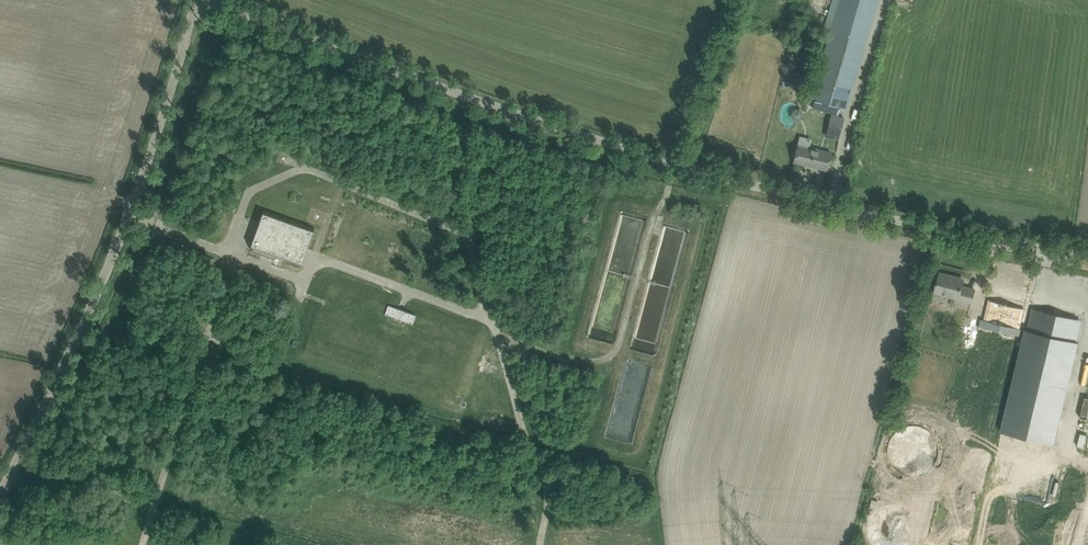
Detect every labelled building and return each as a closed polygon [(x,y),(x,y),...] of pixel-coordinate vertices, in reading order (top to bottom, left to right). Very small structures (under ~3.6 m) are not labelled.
[(846,109),(849,99),(878,0),(831,0),(831,2),(838,4),(813,88),(810,99),(846,109)] [(802,96),(800,103),(808,105),(810,99),(802,96)] [(831,115),(827,132),(829,136),(838,138),(843,118),(831,115)] [(793,162),(827,170),(831,153),(809,147),(811,138),(799,135),(793,162)] [(250,247),(301,265),(314,229),(263,211),(250,247)] [(959,298),(958,299),(972,303),(975,289),(962,286),(964,280),(951,277),(951,275),(940,273),(935,292),(959,298)] [(384,313),(413,324),(416,314),(388,304),(384,313)] [(1025,330),(1001,431),(1054,444),(1078,342),(1070,340),(1075,319),(1039,310),(1033,332),(1025,330)] [(891,464),(893,469),(897,474),(902,477),(908,478),(913,479),(919,478),(924,476),(929,472),(933,468),(935,463),(936,457),(936,451),(934,446),(932,441),(928,437),(923,434),(917,432),(912,431),(906,432),(901,435),(896,438),(892,442),(890,448),(889,453),(889,459),(891,464)] [(883,506),(880,507),(878,509),(875,510),(873,512),(871,514),(870,517),(868,519),(867,522),(867,525),(866,528),(866,531),(866,533),(867,536),(868,539),(869,542),(870,544),(871,544),(913,544),(914,544),(915,542),(916,539),(917,537),(918,534),(918,531),(918,528),(918,525),(917,523),(916,520),(915,517),(913,515),(911,513),(909,511),(907,509),(905,507),(902,506),(899,505),(897,504),(894,504),(891,504),(888,504),(885,505),(883,506)]
